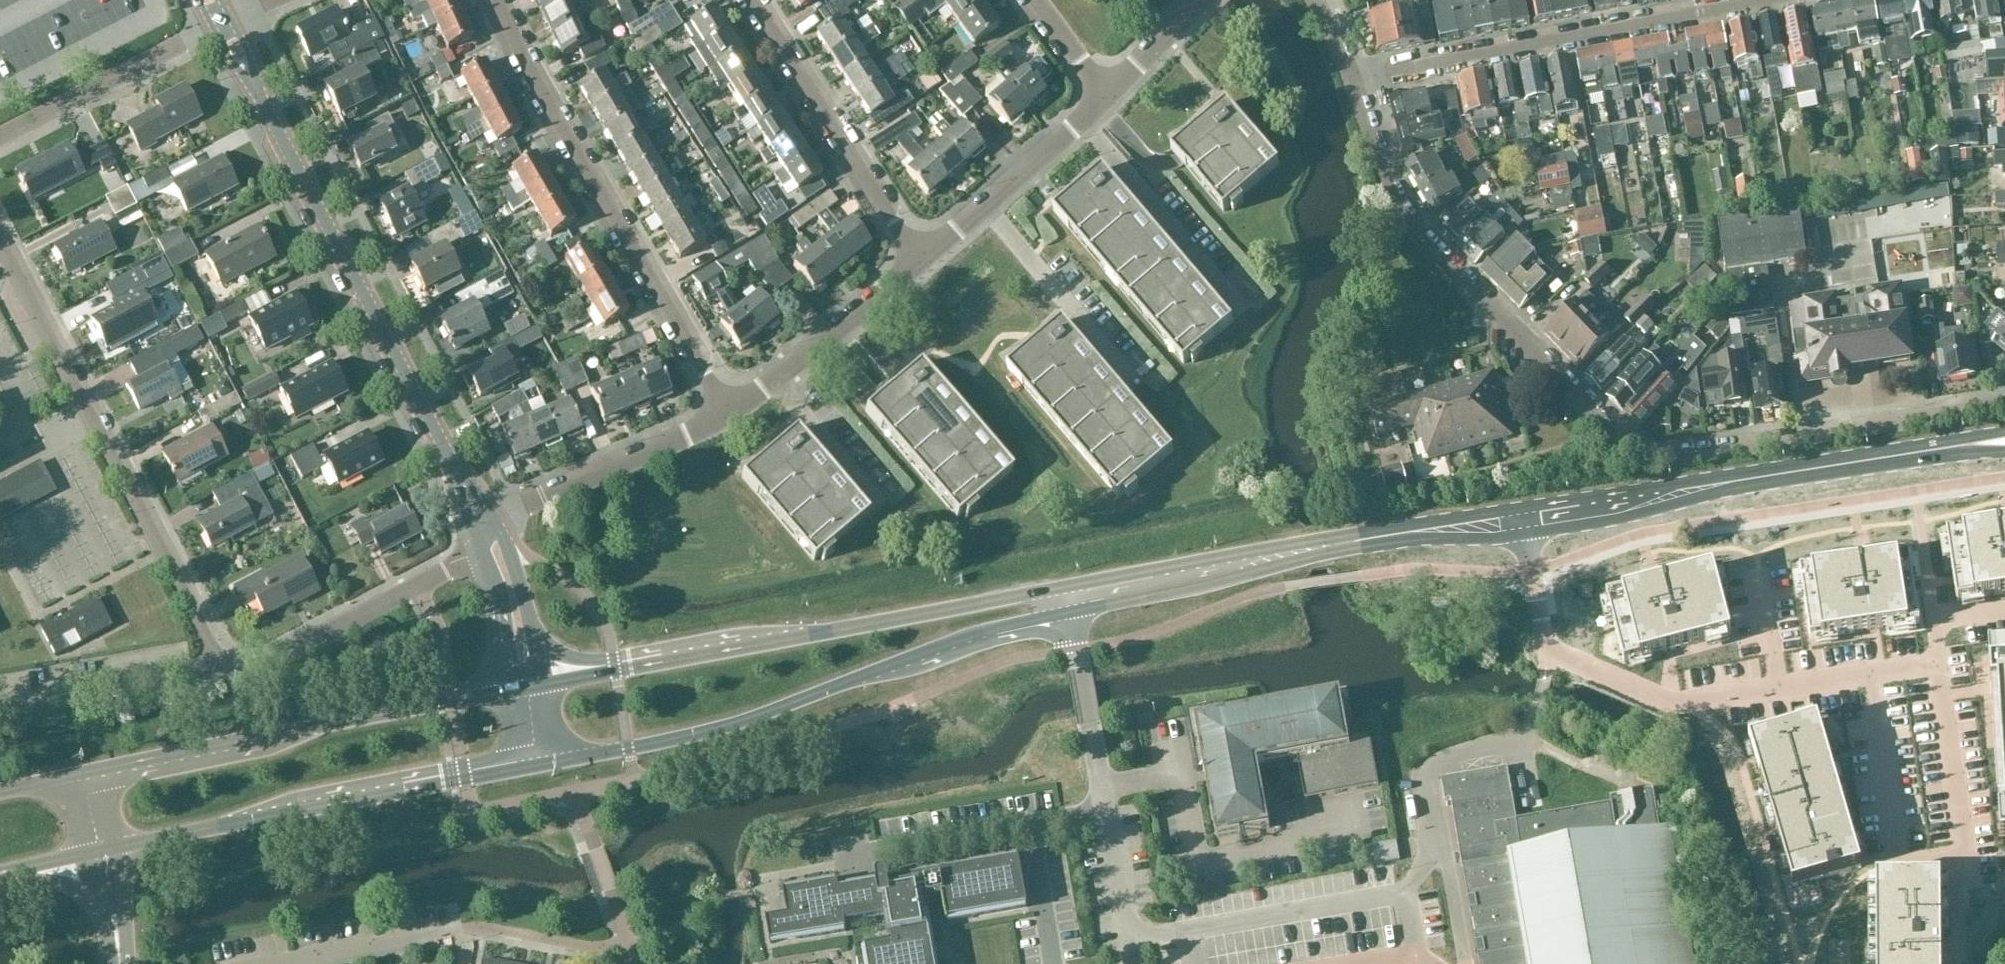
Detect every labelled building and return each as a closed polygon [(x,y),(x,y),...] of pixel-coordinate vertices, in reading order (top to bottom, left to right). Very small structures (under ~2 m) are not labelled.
[(408,13),(427,4),(436,0),(403,0),(402,0),(408,13)] [(438,27),(462,16),(462,15),(465,13),(460,2),(456,3),(455,0),(436,0),(427,4),(408,13),(413,23),(432,14),(438,27)] [(567,1),(569,0),(534,0),(540,13),(567,1)] [(800,11),(817,0),(793,0),(800,11)] [(831,57),(861,37),(855,28),(845,12),(863,0),(840,0),(838,2),(829,8),(838,22),(817,36),(831,57)] [(901,19),(926,0),(904,0),(893,8),(901,19)] [(901,19),(908,29),(937,8),(931,0),(926,0),(901,19)] [(960,27),(984,9),(979,2),(981,0),(954,0),(945,7),(960,27)] [(1450,0),(1431,0),(1440,44),(1458,40),(1450,0)] [(1468,0),(1450,0),(1458,40),(1475,37),(1468,0)] [(1475,37),(1493,34),(1487,0),(1468,0),(1475,37)] [(1493,34),(1511,30),(1505,0),(1487,0),(1493,34)] [(1511,30),(1529,27),(1524,0),(1505,0),(1511,30)] [(1554,22),(1550,0),(1529,0),(1534,25),(1554,22)] [(1554,22),(1573,18),(1569,0),(1550,0),(1554,22)] [(1573,18),(1592,15),(1589,0),(1569,0),(1573,18)] [(1614,10),(1612,0),(1592,0),(1595,14),(1614,10)] [(1614,10),(1632,7),(1631,0),(1612,0),(1614,10)] [(1872,0),(1852,4),(1858,33),(1860,47),(1880,43),(1872,0)] [(1902,0),(1877,0),(1889,63),(1913,59),(1902,0)] [(1913,59),(1917,58),(1906,0),(1902,0),(1913,59)] [(1939,40),(1937,30),(1935,22),(1931,0),(1906,0),(1917,58),(1941,54),(1939,40)] [(1962,13),(1959,0),(1935,0),(1940,23),(1953,20),(1952,15),(1962,13)] [(1962,13),(1962,15),(1976,13),(1974,0),(1959,0),(1962,13)] [(1976,13),(1979,28),(1991,26),(1993,37),(2001,35),(2000,27),(2001,27),(1996,0),(1974,0),(1976,13)] [(567,1),(540,13),(550,36),(589,18),(584,8),(573,13),(567,1)] [(633,13),(628,1),(617,7),(622,18),(633,13)] [(1852,4),(1832,8),(1841,52),(1841,53),(1851,51),(1848,35),(1858,33),(1852,4)] [(1436,44),(1432,23),(1429,7),(1401,13),(1400,9),(1394,10),(1395,14),(1370,18),(1377,55),(1436,44)] [(1835,53),(1841,52),(1832,8),(1811,12),(1819,53),(1834,50),(1835,53)] [(688,25),(683,28),(691,40),(688,42),(694,51),(726,30),(712,9),(688,24),(688,25)] [(989,16),(984,9),(960,27),(974,46),(1001,26),(992,14),(989,16)] [(639,24),(633,13),(622,18),(628,30),(639,24)] [(349,39),(356,55),(370,48),(359,26),(348,31),(347,29),(344,30),(336,14),(298,33),(311,59),(349,39)] [(1806,14),(1784,18),(1799,96),(1822,92),(1806,14)] [(474,40),(462,16),(438,27),(449,51),(474,40)] [(628,30),(633,41),(656,28),(650,17),(639,24),(628,30)] [(593,28),(589,18),(550,36),(561,59),(588,46),(582,33),(593,28)] [(1780,19),(1757,23),(1770,87),(1772,100),(1783,98),(1777,69),(1789,67),(1780,19)] [(921,30),(929,43),(940,37),(932,23),(921,30)] [(1753,24),(1728,29),(1736,67),(1750,64),(1753,82),(1764,80),(1753,24)] [(663,38),(656,28),(633,41),(647,64),(657,57),(650,47),(663,38)] [(873,29),(861,37),(831,57),(844,77),(866,62),(860,53),(880,39),(873,29)] [(726,30),(694,51),(707,72),(712,69),(740,51),(726,30)] [(1724,30),(1705,33),(1713,76),(1721,74),(1723,84),(1733,82),(1731,72),(1732,72),(1724,30)] [(1705,33),(1687,37),(1695,79),(1713,76),(1705,33)] [(1669,40),(1677,83),(1695,79),(1687,37),(1669,40)] [(1668,84),(1677,83),(1669,40),(1651,44),(1659,84),(1661,99),(1670,97),(1668,84)] [(1980,43),(1945,50),(1947,61),(1982,55),(1980,43)] [(1651,44),(1633,47),(1641,88),(1659,84),(1651,44)] [(991,72),(1012,56),(1004,45),(983,60),(991,72)] [(370,48),(356,55),(331,67),(336,77),(324,83),(341,118),(374,102),(361,74),(381,64),(372,47),(370,48)] [(1615,51),(1625,102),(1625,105),(1635,103),(1633,92),(1641,90),(1641,88),(1633,47),(1615,51)] [(712,69),(707,72),(720,92),(729,87),(753,71),(740,51),(712,69)] [(1597,54),(1605,96),(1605,97),(1614,95),(1615,104),(1625,102),(1615,51),(1597,54)] [(450,53),(441,57),(446,67),(455,62),(450,53)] [(940,74),(949,86),(977,65),(969,53),(940,74)] [(2004,83),(2004,53),(1997,53),(1997,54),(1986,55),(1987,83),(2004,83)] [(866,62),(844,77),(857,97),(899,69),(908,64),(901,54),(893,59),(873,72),(866,62)] [(1605,96),(1597,54),(1578,58),(1586,99),(1605,96)] [(441,56),(430,61),(435,73),(446,67),(441,57),(441,56)] [(590,78),(610,66),(604,56),(584,67),(590,78)] [(647,64),(654,75),(664,68),(657,57),(647,64)] [(1570,59),(1546,64),(1555,111),(1556,111),(1557,118),(1579,114),(1578,107),(1579,107),(1570,59)] [(430,63),(422,66),(426,74),(433,71),(430,63)] [(908,63),(899,69),(857,97),(870,118),(893,103),(886,93),(906,80),(906,78),(914,73),(908,63)] [(993,71),(1007,87),(1027,110),(1033,104),(1035,106),(1046,96),(1025,71),(1016,79),(1003,64),(993,71)] [(1524,103),(1526,103),(1539,100),(1542,116),(1553,114),(1550,97),(1548,97),(1542,64),(1518,69),(1524,103)] [(474,100),(498,87),(486,65),(462,77),(474,100)] [(446,67),(435,73),(440,84),(451,78),(446,67)] [(671,79),(664,68),(654,75),(661,85),(671,79)] [(1530,125),(1526,103),(1524,103),(1518,69),(1492,74),(1498,108),(1513,105),(1517,127),(1530,125)] [(753,71),(729,87),(742,108),(767,92),(766,91),(768,90),(768,87),(763,79),(760,78),(759,80),(753,71)] [(932,72),(924,78),(933,91),(941,84),(932,72)] [(1843,73),(1824,76),(1825,85),(1842,82),(1845,82),(1843,73)] [(592,111),(618,96),(631,88),(625,78),(612,86),(605,74),(579,89),(592,111)] [(1468,122),(1463,123),(1465,133),(1475,131),(1475,132),(1488,130),(1487,123),(1498,121),(1490,75),(1459,81),(1466,118),(1468,118),(1468,122)] [(950,85),(972,110),(981,102),(960,78),(950,85)] [(677,89),(671,79),(661,85),(668,96),(677,89)] [(1020,115),(1027,110),(1007,87),(1006,87),(1000,79),(987,91),(986,100),(989,102),(988,103),(1010,129),(1023,117),(1020,115)] [(1855,81),(1843,83),(1845,99),(1857,98),(1855,81)] [(1842,82),(1825,85),(1827,96),(1844,93),(1842,82)] [(1987,83),(1975,84),(1977,99),(1990,98),(2004,97),(2004,83),(1987,83)] [(156,144),(203,119),(185,85),(154,102),(158,108),(125,126),(141,155),(157,146),(156,144)] [(962,119),(972,110),(950,85),(949,86),(938,92),(962,119)] [(510,109),(498,87),(474,100),(479,110),(461,120),(467,132),(478,126),(486,122),(510,109)] [(1770,87),(1761,89),(1764,102),(1772,100),(1770,87)] [(684,100),(677,89),(668,96),(674,106),(684,100)] [(742,108),(732,114),(738,123),(748,117),(755,128),(780,113),(779,111),(781,110),(782,108),(776,100),(774,99),(772,100),(767,92),(742,108)] [(1397,127),(1433,118),(1426,92),(1410,96),(1391,100),(1397,127)] [(1453,113),(1460,111),(1457,92),(1446,95),(1451,112),(1453,112),(1453,113)] [(618,96),(592,111),(605,132),(630,117),(618,96)] [(1795,113),(1814,111),(1812,98),(1793,100),(1795,113)] [(674,106),(681,117),(691,110),(684,100),(674,106)] [(1241,120),(1227,105),(1177,147),(1172,152),(1173,152),(1173,153),(1185,167),(1186,167),(1225,213),(1231,208),(1234,213),(1245,204),(1241,199),(1280,166),(1241,120)] [(1722,126),(1718,106),(1703,108),(1707,128),(1722,126)] [(510,109),(486,122),(498,145),(522,132),(510,109)] [(681,117),(688,127),(698,121),(691,110),(681,117)] [(1453,113),(1460,139),(1466,138),(1465,133),(1463,123),(1460,111),(1453,113)] [(755,128),(746,135),(752,144),(762,138),(769,149),(793,133),(795,132),(795,129),(790,121),(787,120),(786,121),(780,113),(755,128)] [(935,130),(943,123),(936,115),(929,122),(935,130)] [(1698,115),(1684,118),(1686,135),(1701,133),(1698,115)] [(1440,116),(1433,118),(1397,127),(1404,153),(1424,149),(1423,147),(1446,141),(1440,116)] [(392,147),(401,143),(389,117),(368,128),(373,138),(350,149),(360,171),(395,154),(392,147)] [(638,130),(630,117),(605,132),(617,153),(642,139),(646,136),(641,128),(638,130)] [(900,126),(907,137),(921,128),(915,117),(900,126)] [(1646,121),(1646,123),(1650,141),(1668,137),(1664,118),(1646,121)] [(688,127),(694,137),(704,131),(698,121),(688,127)] [(1738,121),(1723,123),(1726,141),(1740,139),(1738,121)] [(934,131),(944,142),(964,165),(971,159),(973,161),(984,151),(963,126),(953,134),(943,123),(935,130),(934,131)] [(1650,141),(1646,123),(1633,125),(1636,143),(1650,141)] [(484,136),(478,126),(467,132),(473,142),(484,136)] [(890,147),(907,137),(900,126),(883,136),(890,147)] [(1610,129),(1614,149),(1629,146),(1626,126),(1610,129)] [(1615,157),(1614,149),(1610,129),(1594,132),(1599,160),(1615,157)] [(1976,130),(1958,131),(1959,146),(1977,145),(1976,130)] [(694,137),(701,147),(711,141),(704,131),(694,137)] [(769,149),(759,156),(766,166),(776,159),(782,170),(807,154),(793,133),(769,149)] [(2004,134),(1989,135),(1990,146),(2004,146),(2004,134)] [(940,186),(946,180),(919,149),(908,137),(896,144),(916,166),(908,173),(930,199),(942,188),(940,186)] [(1473,149),(1468,137),(1466,138),(1460,139),(1457,140),(1467,166),(1479,158),(1473,149)] [(649,149),(642,139),(617,153),(630,175),(655,160),(661,156),(655,146),(649,149)] [(1961,161),(1959,149),(1958,149),(1956,139),(1930,144),(1931,154),(1931,155),(1936,183),(1951,180),(1948,163),(1961,161)] [(1530,140),(1506,144),(1508,155),(1532,151),(1530,140)] [(701,147),(708,158),(718,152),(711,141),(701,147)] [(103,173),(117,166),(105,142),(91,149),(103,173)] [(927,142),(919,149),(946,180),(953,175),(954,177),(966,167),(964,165),(944,142),(935,150),(927,142)] [(32,200),(82,174),(69,148),(19,174),(32,200)] [(718,152),(708,158),(714,168),(724,162),(718,152)] [(1531,152),(1517,154),(1519,165),(1533,163),(1531,152)] [(1539,152),(1533,153),(1537,172),(1543,171),(1541,159),(1539,152)] [(1421,191),(1451,175),(1454,173),(1448,163),(1445,161),(1439,164),(1433,153),(1407,168),(1421,191)] [(782,170),(772,176),(779,187),(789,180),(796,191),(821,175),(807,154),(782,170)] [(1993,155),(1994,171),(2002,170),(2002,179),(2004,179),(2004,154),(1993,155)] [(408,192),(409,193),(425,185),(426,186),(451,172),(442,156),(404,176),(412,190),(408,192)] [(501,194),(507,204),(526,193),(549,179),(536,156),(512,170),(520,183),(512,187),(501,194)] [(480,158),(467,164),(471,170),(483,164),(480,158)] [(1907,161),(1912,184),(1924,182),(1919,159),(1907,161)] [(188,213),(237,187),(223,160),(173,185),(188,213)] [(642,196),(667,181),(682,172),(676,161),(661,170),(655,160),(630,175),(642,196)] [(714,168),(721,179),(731,172),(724,162),(714,168)] [(1543,171),(1537,172),(1540,190),(1570,186),(1567,172),(1566,166),(1543,171)] [(1620,185),(1635,180),(1630,166),(1615,171),(1620,185)] [(148,192),(171,180),(166,169),(143,181),(148,192)] [(1055,212),(1170,348),(1185,365),(1191,360),(1195,365),(1205,356),(1201,351),(1205,348),(1234,324),(1234,323),(1123,193),(1104,170),(1060,207),(1055,212)] [(1492,180),(1484,170),(1473,177),(1481,188),(1492,180)] [(1576,170),(1567,172),(1570,186),(1571,192),(1580,190),(1576,170)] [(738,184),(731,172),(721,179),(728,190),(738,184)] [(1463,196),(1451,175),(1421,191),(1434,215),(1451,206),(1450,204),(1463,196)] [(130,176),(123,180),(126,185),(133,181),(130,176)] [(507,204),(508,204),(513,213),(531,202),(539,215),(562,201),(549,179),(526,193),(507,204)] [(1754,180),(1739,183),(1743,214),(1759,212),(1754,180)] [(654,217),(680,202),(687,198),(682,188),(674,193),(667,181),(642,196),(654,217)] [(728,190),(736,202),(746,195),(738,184),(728,190)] [(409,193),(408,192),(380,207),(398,241),(426,226),(414,202),(430,194),(426,186),(425,185),(409,193)] [(1555,190),(1558,209),(1572,206),(1569,187),(1555,190)] [(115,218),(137,207),(127,188),(105,199),(115,218)] [(1439,225),(1459,246),(1487,219),(1500,209),(1499,208),(1508,202),(1501,192),(1477,212),(1467,201),(1456,212),(1455,210),(1439,225)] [(830,193),(805,211),(812,222),(838,204),(830,193)] [(751,204),(746,195),(736,202),(742,211),(751,204)] [(1995,196),(1996,209),(2004,209),(2004,196),(1995,196)] [(576,223),(562,201),(539,215),(552,237),(576,223)] [(481,202),(477,204),(482,214),(491,209),(489,205),(481,202)] [(667,238),(696,221),(701,218),(696,209),(687,214),(680,202),(654,217),(667,238)] [(1827,204),(1827,218),(1881,216),(1880,202),(1827,204)] [(780,203),(764,214),(759,218),(767,230),(788,215),(780,203)] [(747,220),(757,213),(751,204),(742,211),(747,220)] [(1581,242),(1607,237),(1601,208),(1576,213),(1581,242)] [(793,219),(801,230),(812,222),(805,211),(793,219)] [(818,218),(833,237),(852,261),(858,256),(860,258),(873,248),(852,221),(841,230),(827,212),(818,218)] [(1719,225),(1732,318),(1774,312),(1768,268),(1807,262),(1800,212),(1719,225)] [(408,265),(423,293),(459,275),(446,251),(484,231),(474,214),(456,224),(455,223),(427,238),(434,252),(431,253),(430,252),(422,256),(423,257),(408,265)] [(1498,231),(1487,219),(1459,246),(1478,266),(1495,250),(1494,249),(1505,240),(1507,242),(1523,224),(1515,215),(1498,231)] [(701,230),(696,221),(667,238),(680,260),(705,245),(697,232),(701,230)] [(1691,237),(1705,237),(1705,222),(1677,226),(1677,237),(1691,237)] [(68,275),(114,252),(101,225),(54,248),(68,275)] [(222,286),(275,258),(259,228),(206,256),(222,286)] [(577,237),(563,246),(570,257),(584,248),(577,237)] [(813,252),(833,276),(839,271),(840,273),(853,263),(852,261),(833,237),(813,252)] [(768,245),(765,239),(754,245),(767,268),(778,262),(768,245)] [(1599,239),(1583,242),(1586,258),(1602,255),(1599,239)] [(833,276),(813,252),(805,241),(797,248),(805,258),(794,267),(815,293),(828,283),(826,281),(833,276)] [(722,242),(710,249),(716,260),(728,253),(722,242)] [(172,272),(199,258),(190,243),(164,257),(172,272)] [(546,243),(535,250),(541,261),(552,254),(546,243)] [(1581,243),(1568,245),(1571,257),(1584,255),(1581,243)] [(749,263),(755,274),(767,268),(754,245),(742,252),(749,263)] [(1483,273),(1502,292),(1532,262),(1523,252),(1520,254),(1510,245),(1483,273)] [(566,261),(580,284),(603,270),(590,247),(566,261)] [(742,252),(693,280),(706,302),(729,289),(723,277),(749,263),(742,252)] [(558,266),(552,254),(541,261),(547,272),(558,266)] [(117,309),(92,322),(106,349),(110,347),(112,351),(127,343),(124,339),(141,331),(143,335),(155,328),(153,324),(156,323),(142,295),(154,289),(150,283),(169,273),(162,258),(106,288),(117,309)] [(1536,258),(1532,262),(1502,292),(1522,312),(1555,278),(1536,258)] [(1583,281),(1593,292),(1611,274),(1601,264),(1583,281)] [(1698,295),(1716,278),(1703,266),(1686,283),(1698,295)] [(603,270),(580,284),(592,305),(616,291),(603,270)] [(502,276),(457,300),(463,311),(439,324),(452,348),(455,353),(465,348),(490,335),(479,314),(513,296),(502,276)] [(753,339),(759,334),(740,309),(739,310),(727,290),(717,296),(730,318),(720,325),(732,340),(742,352),(755,342),(753,339)] [(1793,339),(1794,348),(1799,384),(1832,379),(1833,383),(1846,381),(1845,372),(1910,363),(1900,290),(1872,294),(1873,299),(1835,304),(1834,300),(1792,306),(1796,339),(1793,339)] [(630,314),(616,291),(592,305),(606,328),(630,314)] [(740,309),(759,334),(766,329),(768,331),(780,322),(759,295),(740,309)] [(1545,336),(1562,353),(1605,313),(1588,295),(1545,336)] [(251,321),(265,348),(266,351),(311,328),(295,298),(251,321)] [(585,311),(579,300),(568,307),(575,317),(585,311)] [(1648,301),(1626,322),(1635,330),(1638,327),(1646,319),(1656,309),(1648,301)] [(225,326),(248,315),(242,303),(219,315),(225,326)] [(591,322),(585,311),(575,317),(581,328),(591,322)] [(1998,312),(1985,327),(1978,328),(1981,346),(1995,345),(2004,353),(2004,318),(1998,312)] [(1622,330),(1605,313),(1562,353),(1578,371),(1622,330)] [(1646,319),(1638,327),(1646,335),(1654,327),(1646,319)] [(1128,398),(1064,323),(1035,348),(1010,368),(1009,370),(1120,500),(1126,495),(1129,499),(1140,490),(1136,486),(1175,453),(1128,398)] [(720,325),(708,334),(714,343),(723,337),(728,344),(732,340),(720,325)] [(1945,328),(1931,330),(1939,382),(1977,376),(1973,345),(1966,346),(1964,331),(1946,333),(1945,328)] [(198,332),(168,348),(165,350),(170,361),(204,343),(198,332)] [(642,336),(624,344),(629,356),(647,349),(642,336)] [(1625,340),(1585,378),(1602,393),(1644,353),(1640,350),(1637,353),(1625,340)] [(1663,375),(1626,414),(1640,428),(1660,408),(1677,389),(1672,384),(1685,370),(1688,374),(1708,351),(1696,340),(1689,347),(1688,348),(1665,372),(1663,375)] [(513,341),(489,353),(495,363),(465,379),(472,392),(477,390),(481,398),(519,378),(513,368),(524,362),(513,341)] [(629,356),(624,344),(607,351),(613,363),(629,356)] [(1629,377),(1609,399),(1626,414),(1663,375),(1660,372),(1670,362),(1656,348),(1629,377)] [(1766,375),(1752,377),(1755,397),(1757,410),(1783,406),(1777,367),(1783,366),(1780,349),(1767,351),(1770,368),(1765,369),(1766,375)] [(1744,398),(1755,397),(1752,377),(1743,379),(1740,355),(1716,359),(1718,371),(1701,373),(1704,395),(1721,392),(1723,406),(1745,403),(1744,398)] [(565,365),(576,389),(588,384),(577,360),(565,365)] [(127,386),(141,413),(168,398),(171,403),(184,396),(168,365),(127,386)] [(564,394),(576,389),(565,365),(553,370),(564,394)] [(659,365),(637,374),(649,403),(657,400),(658,402),(672,396),(659,365)] [(957,520),(963,515),(967,519),(978,510),(974,506),(1012,473),(934,381),(921,365),(867,411),(866,412),(957,520)] [(297,419),(346,394),(332,367),(283,392),(297,419)] [(1473,379),(1482,411),(1503,405),(1499,390),(1502,390),(1504,386),(1503,382),(1499,380),(1496,381),(1494,373),(1473,379)] [(248,404),(280,387),(274,374),(241,391),(248,404)] [(637,374),(615,384),(627,412),(635,409),(636,411),(650,405),(649,403),(637,374)] [(1473,379),(1452,385),(1462,417),(1482,411),(1473,379)] [(619,416),(627,412),(615,384),(592,394),(605,425),(620,419),(619,416)] [(1441,423),(1462,417),(1452,385),(1432,391),(1441,423)] [(512,397),(520,409),(529,404),(522,391),(512,397)] [(1420,429),(1441,423),(1432,391),(1411,397),(1420,429)] [(198,415),(207,432),(211,430),(208,424),(241,406),(236,395),(198,415)] [(500,421),(520,409),(512,397),(493,408),(500,421)] [(1411,397),(1390,403),(1398,431),(1415,426),(1416,430),(1420,429),(1411,397)] [(570,403),(547,413),(560,442),(568,438),(569,440),(584,434),(570,403)] [(1378,437),(1398,431),(1390,403),(1370,409),(1378,437)] [(561,444),(560,442),(547,413),(536,418),(530,404),(520,409),(526,422),(538,451),(547,447),(548,450),(561,444)] [(1503,405),(1482,411),(1491,443),(1512,437),(1503,405)] [(1482,411),(1462,417),(1471,449),(1491,443),(1482,411)] [(1471,449),(1462,417),(1441,423),(1450,455),(1471,449)] [(538,451),(526,422),(503,432),(516,463),(531,457),(530,455),(538,451)] [(1429,461),(1450,455),(1441,423),(1420,429),(1416,430),(1420,444),(1424,443),(1429,461)] [(212,429),(211,430),(207,432),(163,455),(179,484),(228,458),(212,429)] [(797,431),(744,477),(742,478),(814,563),(820,558),(824,562),(834,553),(831,549),(869,516),(869,515),(815,452),(797,431)] [(339,487),(383,464),(368,435),(321,460),(316,450),(297,460),(306,478),(329,467),(339,487)] [(243,451),(248,463),(263,456),(258,445),(243,451)] [(507,455),(495,460),(500,472),(512,467),(507,455)] [(0,484),(0,521),(55,492),(40,463),(0,484)] [(1403,466),(1381,472),(1387,494),(1409,488),(1403,466)] [(212,495),(221,512),(241,501),(255,526),(273,517),(251,475),(212,495)] [(241,501),(221,512),(199,523),(213,549),(255,526),(241,501)] [(352,527),(354,531),(363,549),(375,543),(382,556),(421,535),(406,507),(368,528),(364,521),(352,527)] [(1947,535),(1957,603),(2004,596),(2004,526),(1947,535)] [(1910,556),(1800,573),(1811,642),(1920,625),(1910,556)] [(300,604),(319,594),(301,560),(260,581),(258,577),(235,589),(243,605),(255,599),(264,617),(298,600),(300,604)] [(1714,570),(1607,598),(1625,665),(1731,637),(1714,570)] [(40,631),(55,658),(112,628),(97,600),(40,631)] [(1989,647),(1994,733),(2000,733),(2004,804),(2004,646),(1989,647)] [(1196,722),(1199,736),(1218,839),(1271,830),(1259,766),(1298,759),(1306,801),(1380,787),(1370,734),(1349,738),(1341,695),(1196,722)] [(1784,732),(1750,742),(1793,889),(1861,869),(1818,722),(1784,732)] [(1442,779),(1445,802),(1451,801),(1462,864),(1463,864),(1480,963),(1694,963),(1670,827),(1660,829),(1658,815),(1670,813),(1667,798),(1655,799),(1654,789),(1621,795),(1611,797),(1612,805),(1524,820),(1517,821),(1508,768),(1442,779)] [(1396,842),(1365,847),(1369,867),(1400,861),(1396,842)] [(839,888),(838,883),(783,893),(788,917),(766,920),(771,946),(847,932),(846,925),(884,918),(889,944),(884,945),(865,948),(867,959),(857,961),(858,963),(935,963),(935,961),(931,942),(930,936),(927,914),(928,913),(926,900),(944,897),(948,922),(949,921),(949,920),(950,920),(1024,908),(1026,908),(1026,909),(1028,908),(1019,859),(888,883),(887,878),(879,875),(876,881),(839,888)] [(1876,879),(1877,963),(1942,963),(1941,878),(1876,879)]
